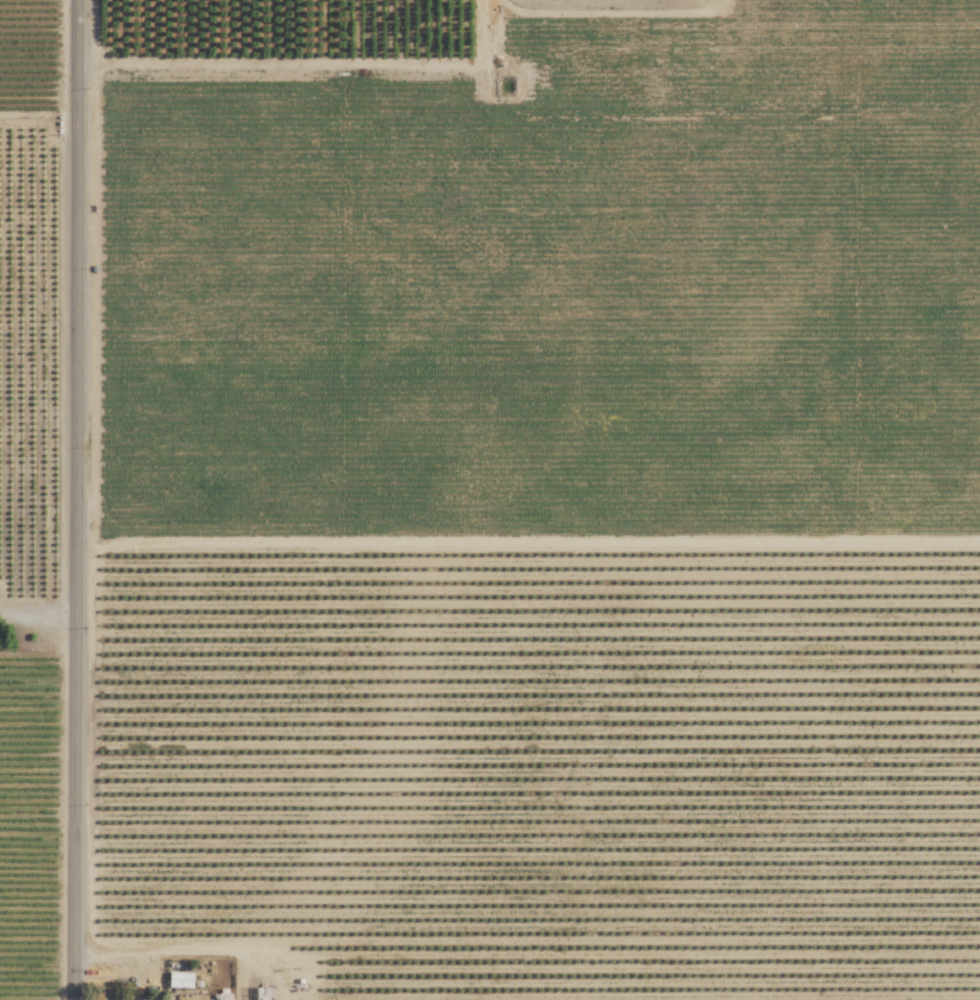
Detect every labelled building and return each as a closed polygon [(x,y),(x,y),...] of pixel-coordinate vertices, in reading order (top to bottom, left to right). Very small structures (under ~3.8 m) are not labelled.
[(192,988),(193,973),(169,972),(168,987),(192,988)] [(269,989),(256,989),(256,999),(269,999),(269,989)] [(231,991),(218,992),(218,999),(231,999),(231,991)]
